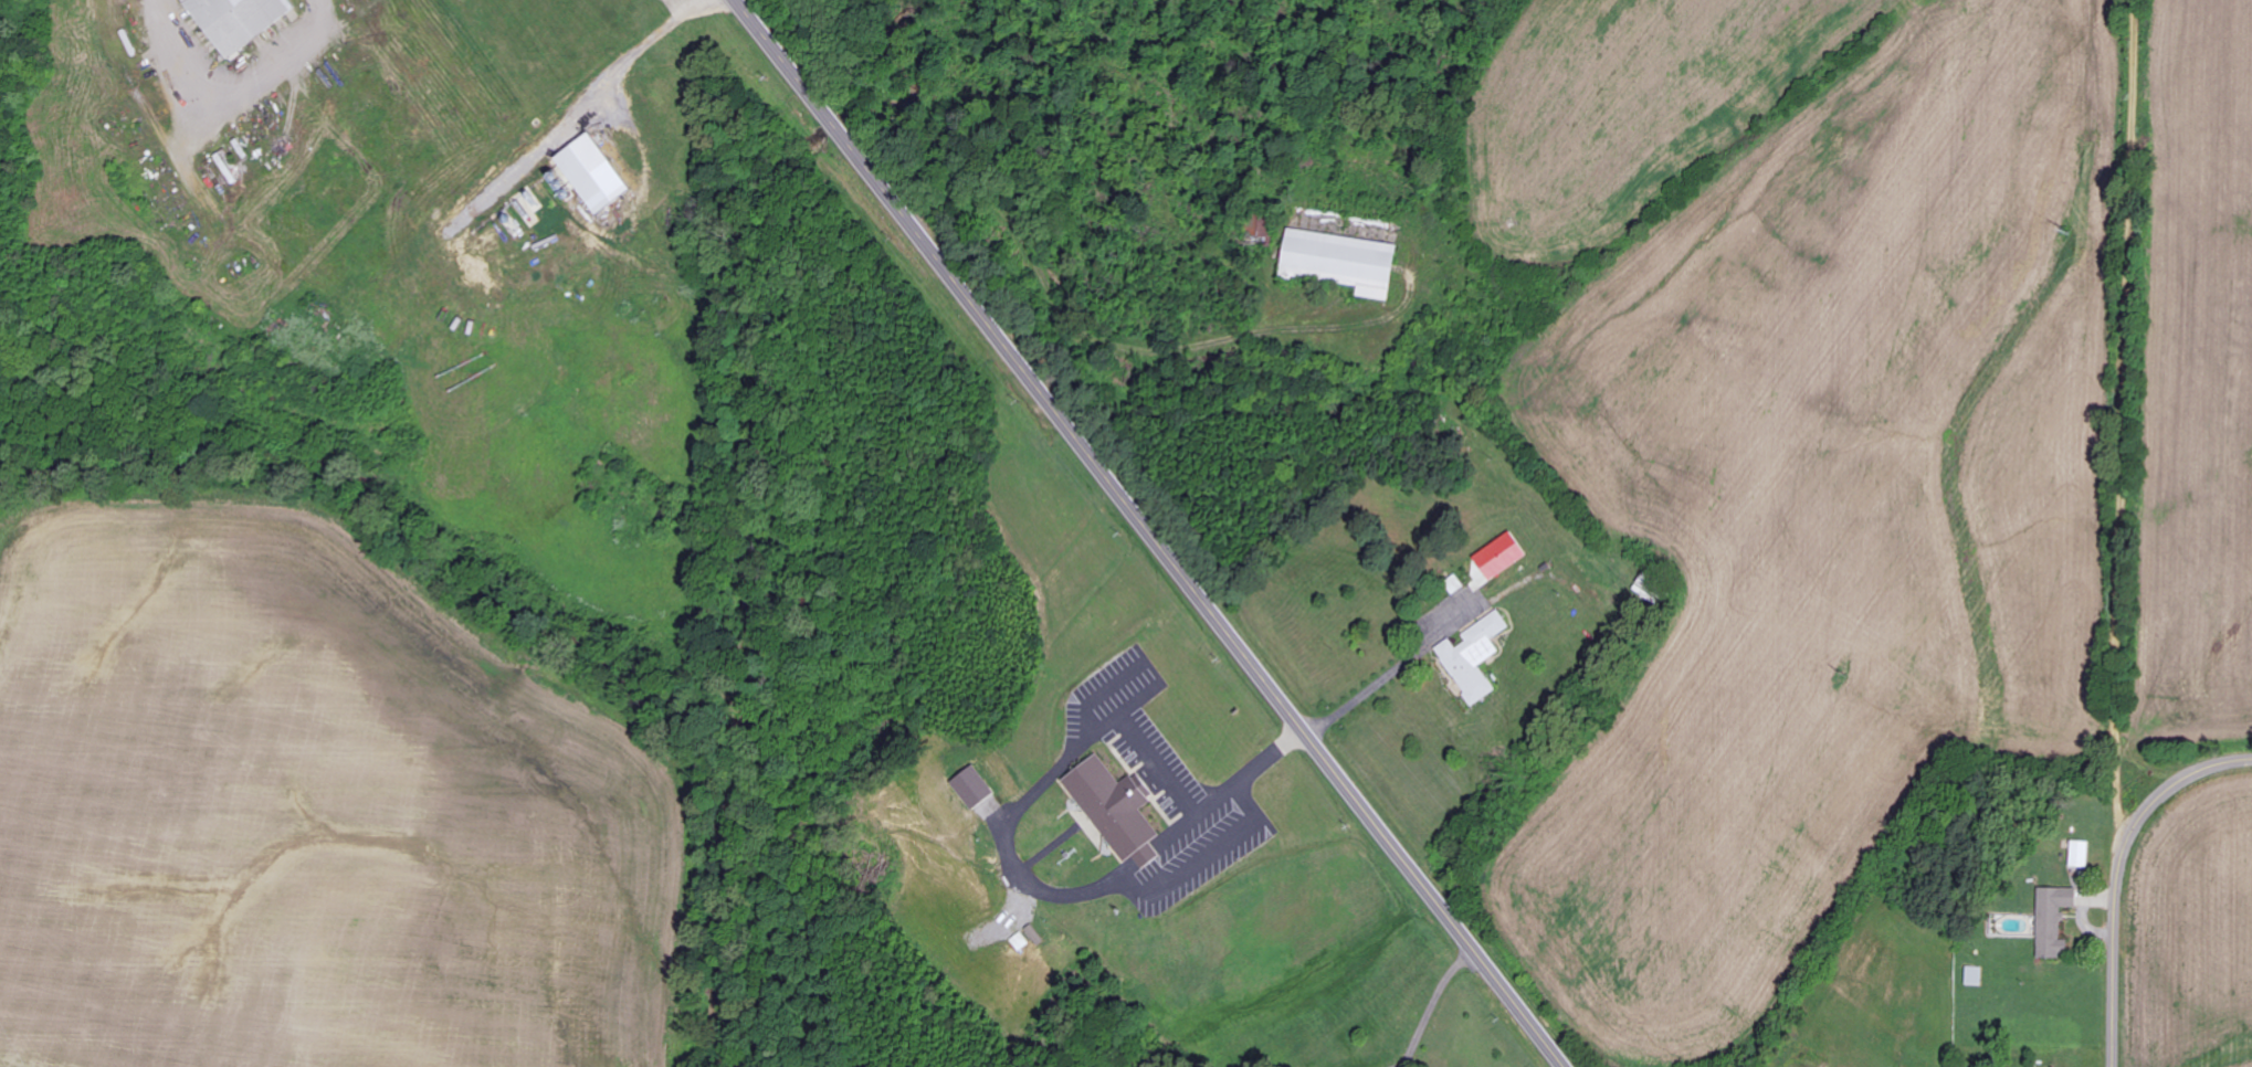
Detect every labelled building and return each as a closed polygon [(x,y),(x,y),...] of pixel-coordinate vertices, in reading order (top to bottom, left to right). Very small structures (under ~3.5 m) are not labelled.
[(225,62),(296,12),(288,0),(182,0),(225,62)] [(595,215),(631,191),(590,132),(555,156),(595,215)] [(1270,237),(1270,214),(1252,214),(1252,237),(1270,237)] [(1397,244),(1287,229),(1281,275),(1359,285),(1357,297),(1390,301),(1397,244)] [(1491,582),(1528,556),(1512,531),(1475,557),(1491,582)] [(1497,691),(1481,666),(1501,653),(1493,640),(1511,628),(1500,611),(1462,635),(1467,642),(1457,648),(1451,639),(1436,649),(1473,706),(1497,691)] [(1123,865),(1134,857),(1143,870),(1161,857),(1151,843),(1160,836),(1141,810),(1156,799),(1137,772),(1119,784),(1098,754),(1063,779),(1123,865)] [(950,783),(972,811),(995,793),(972,765),(950,783)] [(2071,868),(2089,868),(2090,842),(2072,841),(2071,868)] [(2063,941),(2064,908),(2077,908),(2078,889),(2039,888),(2038,957),(2069,958),(2069,941),(2063,941)] [(1982,986),(1983,968),(1967,968),(1967,986),(1982,986)]
